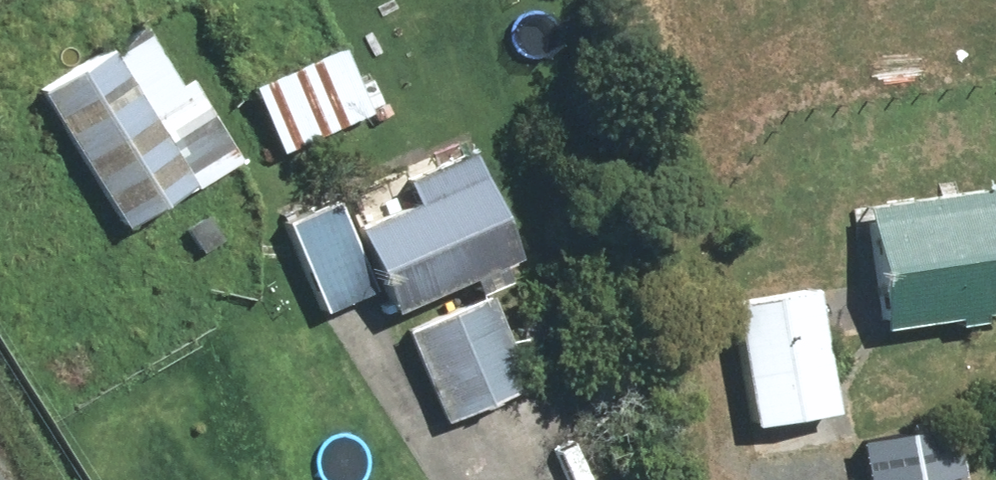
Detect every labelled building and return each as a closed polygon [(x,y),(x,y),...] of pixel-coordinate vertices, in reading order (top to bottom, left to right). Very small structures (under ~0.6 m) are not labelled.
[(111,46),(38,90),(126,234),(244,163),(192,78),(180,84),(150,33),(115,54),(111,46)] [(342,49),(254,88),(283,154),(373,115),(342,49)] [(396,314),(521,260),(473,153),(407,182),(418,204),(358,229),(396,314)] [(865,206),(884,329),(957,319),(958,327),(987,323),(986,315),(995,314),(995,191),(995,187),(865,206)] [(337,202),(287,223),(325,312),(375,292),(337,202)] [(208,217),(188,230),(203,254),(224,241),(208,217)] [(818,290),(733,303),(753,428),(838,414),(818,290)] [(493,296),(408,331),(448,426),(533,391),(493,296)] [(859,441),(867,479),(967,479),(955,422),(859,441)]
